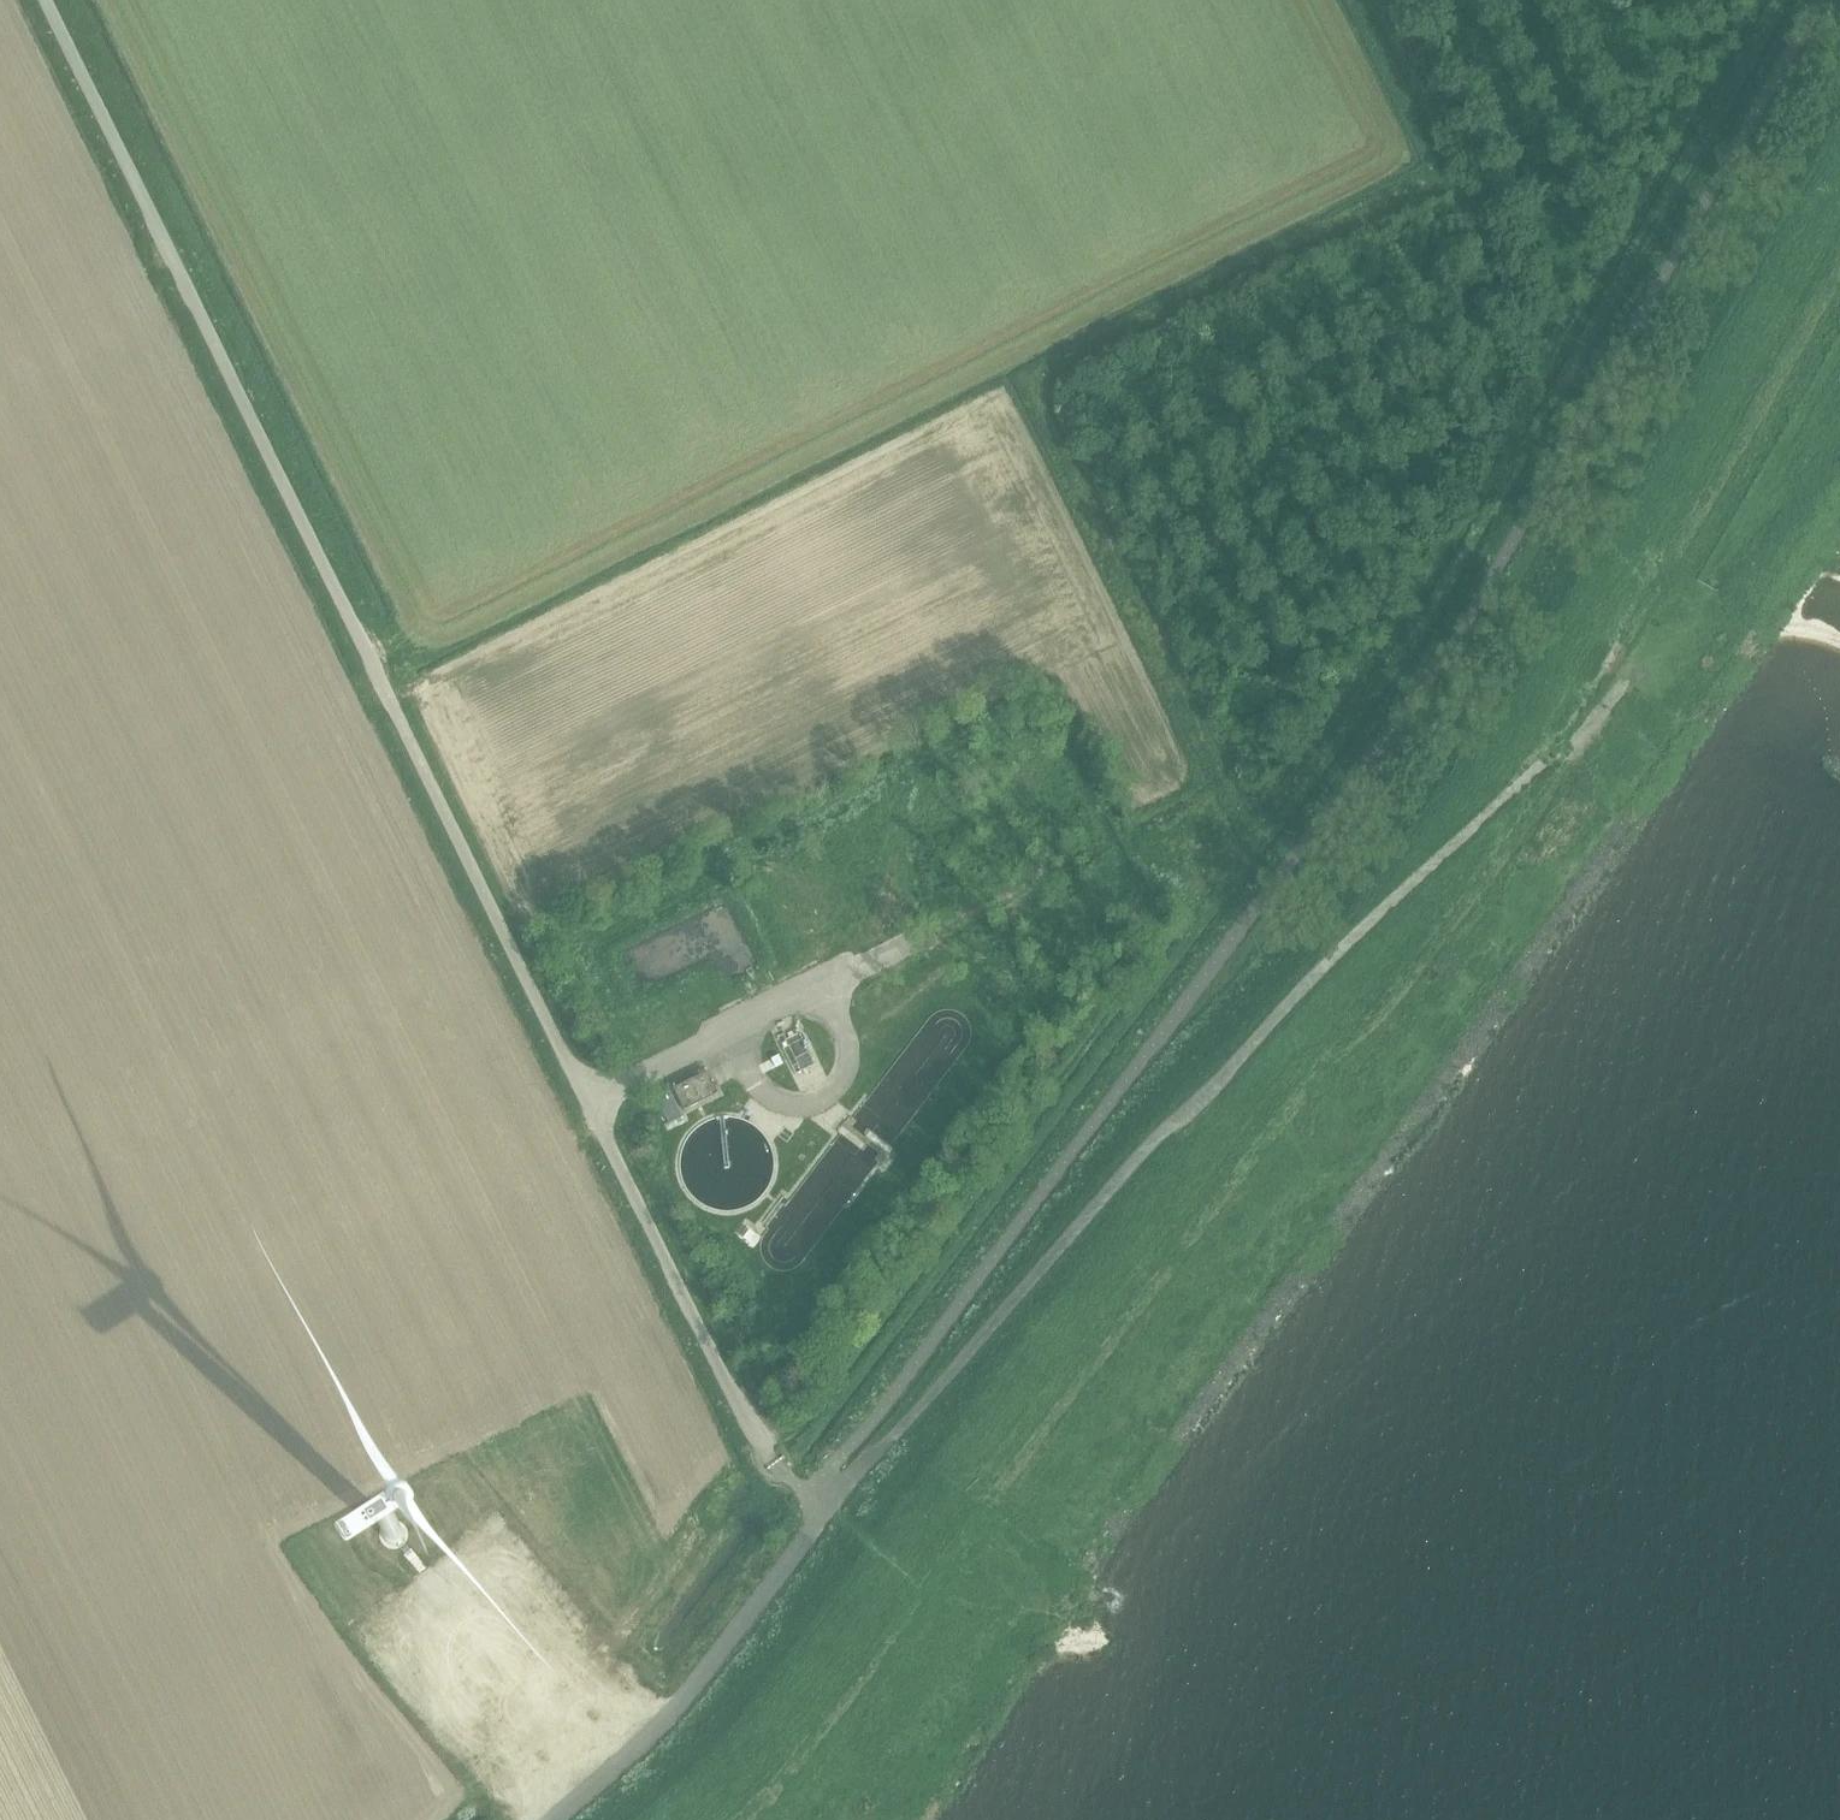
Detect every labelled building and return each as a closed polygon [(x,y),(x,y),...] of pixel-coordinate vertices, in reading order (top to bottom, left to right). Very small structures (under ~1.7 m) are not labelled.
[(718,1093),(708,1072),(675,1088),(685,1109),(718,1093)] [(670,1124),(683,1118),(670,1092),(658,1098),(670,1124)] [(381,1530),(379,1535),(380,1541),(383,1546),(387,1549),(393,1550),(399,1550),(403,1547),(407,1542),(408,1537),(407,1531),(405,1526),(400,1523),(395,1521),(389,1522),(384,1525),(381,1530)]
